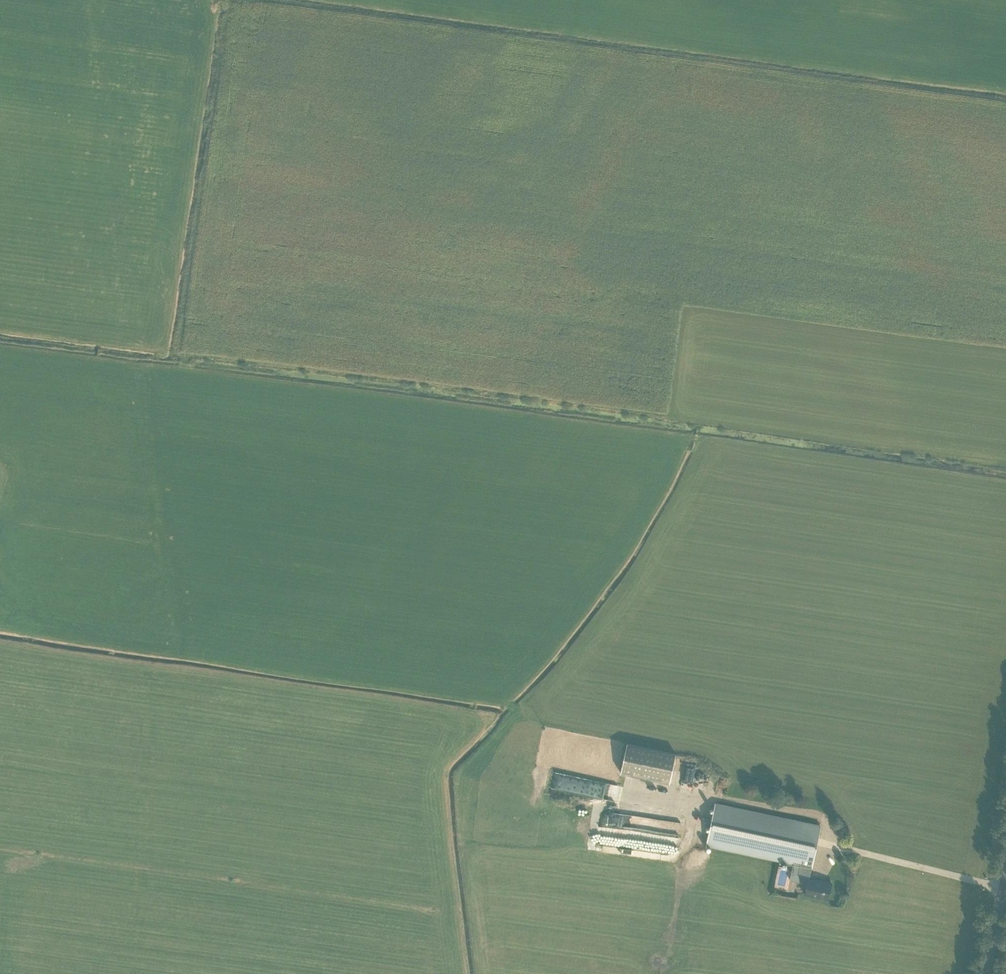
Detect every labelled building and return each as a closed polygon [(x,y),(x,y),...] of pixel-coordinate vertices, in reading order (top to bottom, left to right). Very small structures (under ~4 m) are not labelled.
[(670,783),(677,753),(627,742),(621,772),(670,783)] [(809,878),(821,825),(716,803),(707,845),(793,864),(790,880),(807,883),(805,894),(828,900),(832,883),(809,878)] [(650,842),(680,847),(682,831),(652,826),(653,818),(613,811),(611,825),(596,823),(594,838),(650,847),(650,842)]
